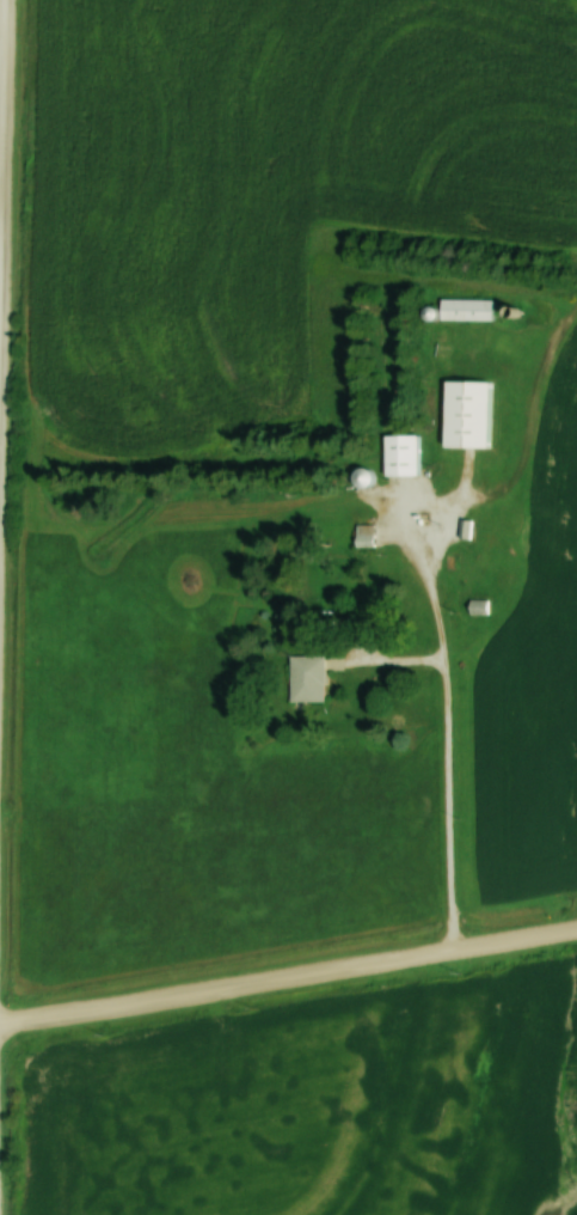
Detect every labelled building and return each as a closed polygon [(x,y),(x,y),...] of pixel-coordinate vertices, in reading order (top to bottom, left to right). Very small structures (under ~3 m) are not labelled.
[(490,319),(490,298),(437,298),(437,319),(490,319)] [(441,446),(486,447),(487,379),(442,379),(441,446)] [(382,433),(382,474),(416,474),(416,433),(382,433)] [(354,545),(371,545),(371,524),(354,524),(354,545)] [(487,613),(487,599),(467,599),(467,613),(487,613)] [(288,703),(323,703),(323,655),(288,655),(288,703)]
